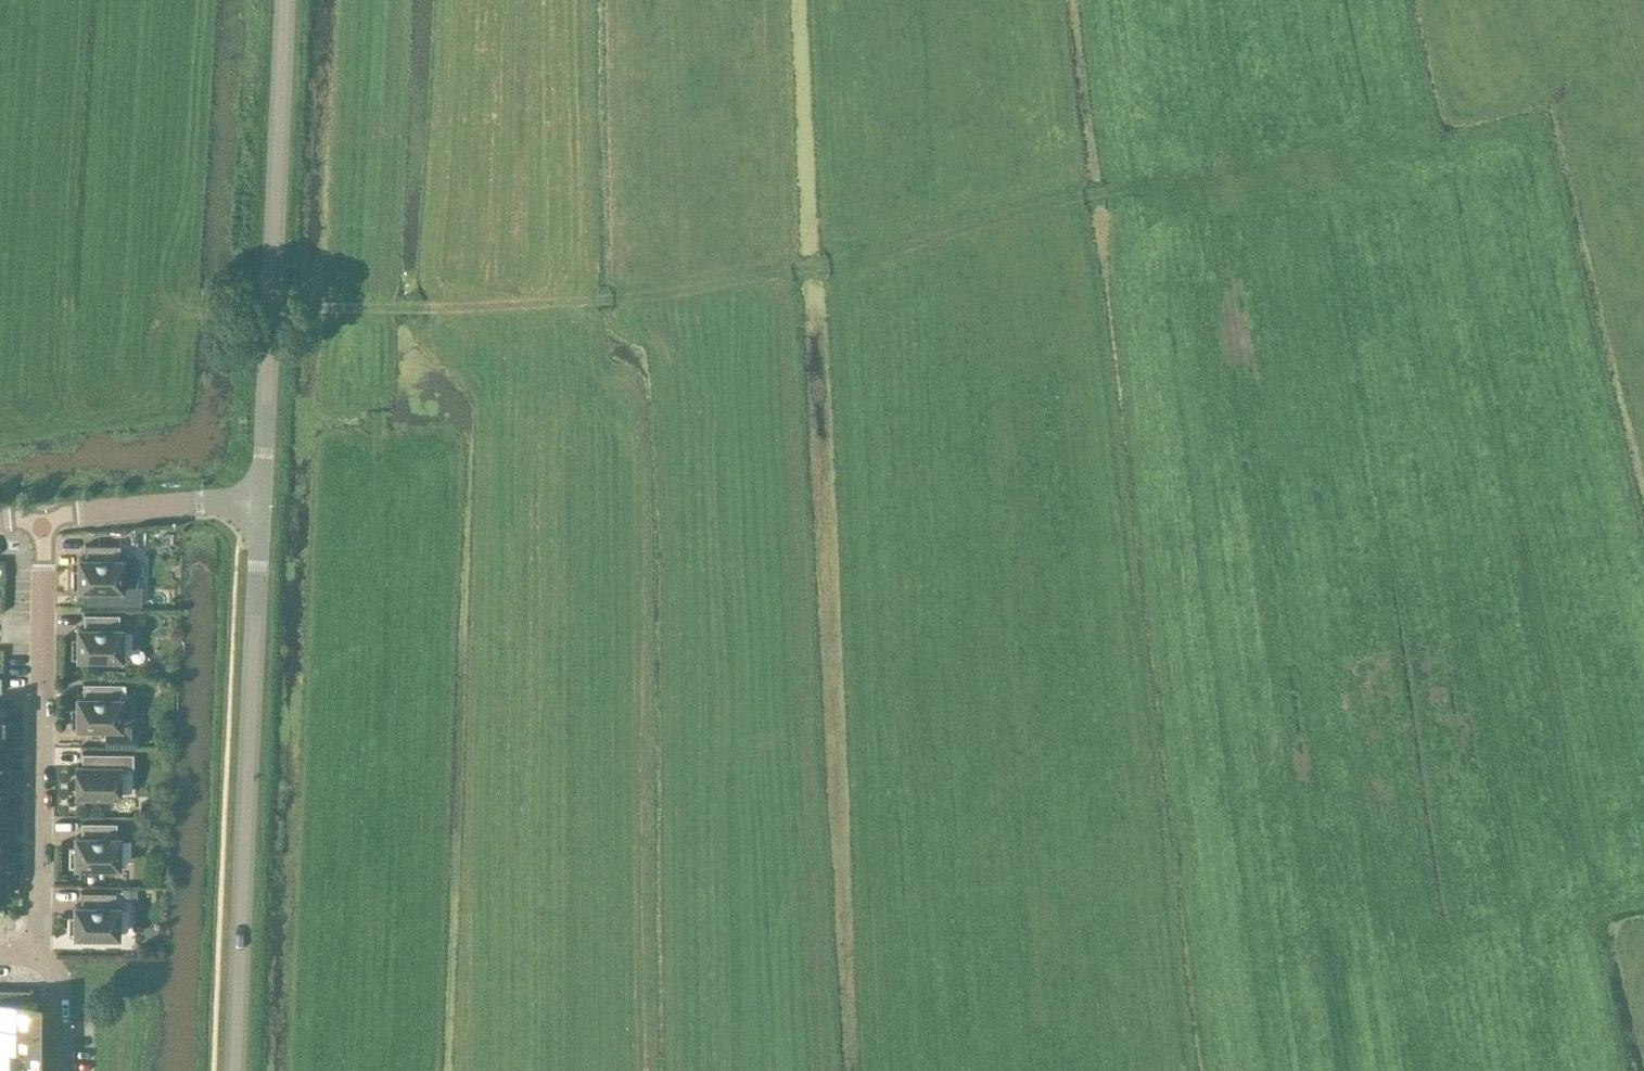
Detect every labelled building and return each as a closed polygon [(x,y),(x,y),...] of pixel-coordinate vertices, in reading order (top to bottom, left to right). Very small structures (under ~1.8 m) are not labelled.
[(94,544),(93,556),(83,556),(83,566),(76,565),(76,586),(126,586),(126,557),(124,557),(124,543),(89,542),(89,544),(94,544)] [(75,635),(75,655),(125,656),(125,626),(123,626),(123,612),(88,612),(88,613),(92,613),(92,626),(82,625),(82,635),(75,635)] [(143,667),(143,676),(157,676),(157,667),(143,667)] [(128,697),(129,682),(87,681),(87,682),(91,683),(91,695),(81,695),(80,704),(74,704),(74,724),(124,725),(124,697),(128,697)] [(19,731),(19,718),(9,718),(9,706),(0,706),(0,731),(19,731)] [(105,733),(105,746),(135,746),(136,725),(125,725),(125,733),(105,733)] [(19,731),(0,731),(0,754),(8,754),(8,743),(19,743),(19,731)] [(79,764),(79,794),(122,795),(123,767),(136,767),(136,751),(85,751),(85,752),(90,752),(90,761),(87,764),(79,764)] [(8,754),(0,754),(0,777),(18,778),(18,765),(8,765),(8,754)] [(18,778),(0,777),(0,801),(7,801),(7,790),(18,790),(18,778)] [(141,800),(140,814),(156,814),(156,801),(141,800)] [(7,801),(0,801),(0,824),(17,825),(17,812),(7,812),(7,801)] [(72,843),(71,863),(121,864),(122,834),(119,834),(119,821),(84,820),(84,821),(89,821),(89,834),(78,834),(78,843),(72,843)] [(6,848),(6,837),(17,837),(17,825),(0,824),(0,848),(6,848)] [(6,848),(0,848),(0,871),(16,871),(17,859),(6,859),(6,848)] [(16,871),(0,871),(0,895),(5,896),(6,884),(16,884),(16,871)] [(122,888),(122,899),(137,899),(137,888),(122,888)] [(70,933),(120,934),(121,904),(118,904),(118,890),(83,889),(83,891),(88,891),(88,903),(77,903),(77,913),(70,913),(70,933)] [(38,1024),(39,999),(25,999),(26,990),(26,988),(0,988),(0,1023),(38,1024)] [(0,1023),(0,1046),(38,1046),(38,1024),(0,1023)] [(0,1046),(0,1070),(37,1070),(38,1070),(38,1046),(0,1046)]
